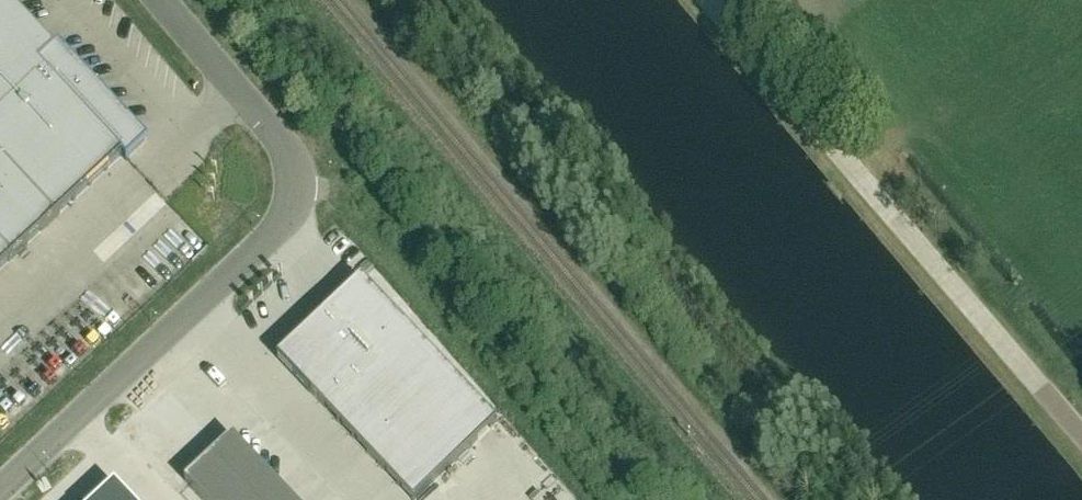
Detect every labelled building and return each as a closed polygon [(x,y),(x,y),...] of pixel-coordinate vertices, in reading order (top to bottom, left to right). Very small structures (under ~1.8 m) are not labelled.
[(122,156),(127,161),(149,140),(59,44),(54,49),(8,0),(0,0),(0,271),(122,156)] [(278,358),(412,499),(417,499),(498,424),(362,279),(278,358)] [(271,477),(233,436),(185,481),(202,499),(247,499),(271,477)] [(271,477),(247,499),(287,499),(290,497),(271,477)] [(99,499),(130,499),(115,484),(99,499)]
